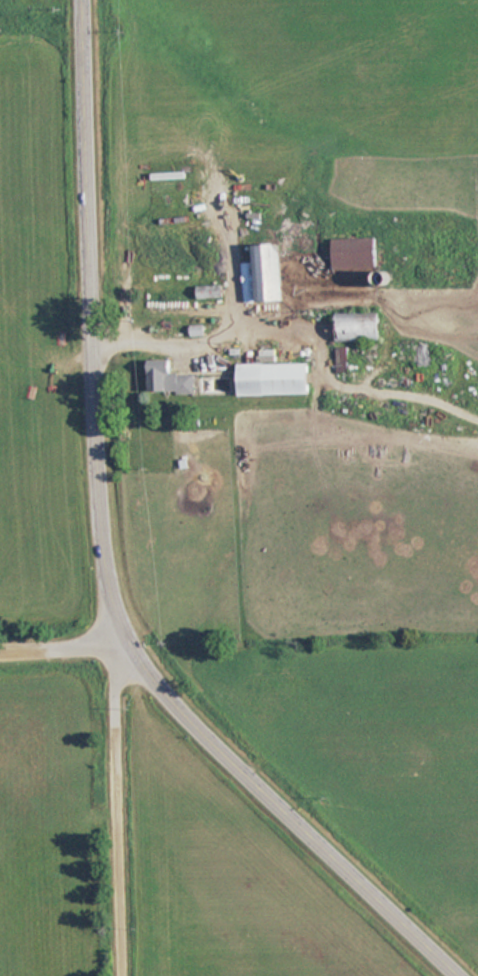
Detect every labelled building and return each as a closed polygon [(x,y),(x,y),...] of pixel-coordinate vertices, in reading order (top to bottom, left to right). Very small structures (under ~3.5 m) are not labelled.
[(256,302),(283,301),(281,254),(316,252),(315,233),(279,235),(280,244),(254,245),(256,302)] [(333,269),(375,269),(375,238),(333,238),(333,269)] [(379,312),(335,312),(335,341),(379,341),(379,312)] [(335,347),(335,372),(348,372),(348,347),(335,347)] [(151,361),(151,393),(195,393),(195,375),(172,375),(172,361),(151,361)] [(239,364),(239,395),(310,394),(309,363),(239,364)]
